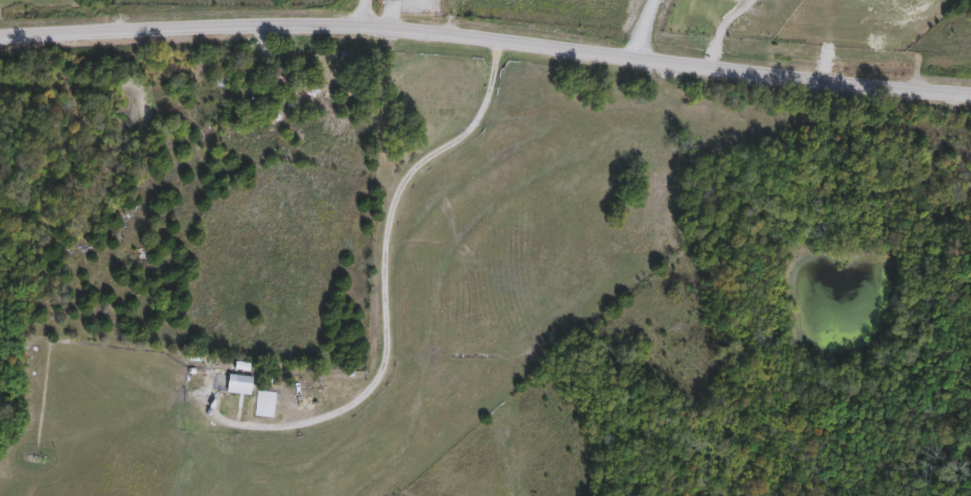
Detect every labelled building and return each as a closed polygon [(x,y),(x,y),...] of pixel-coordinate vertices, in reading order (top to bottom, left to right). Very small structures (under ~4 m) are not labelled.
[(226,74),(226,88),(214,88),(214,74),(226,74)]
